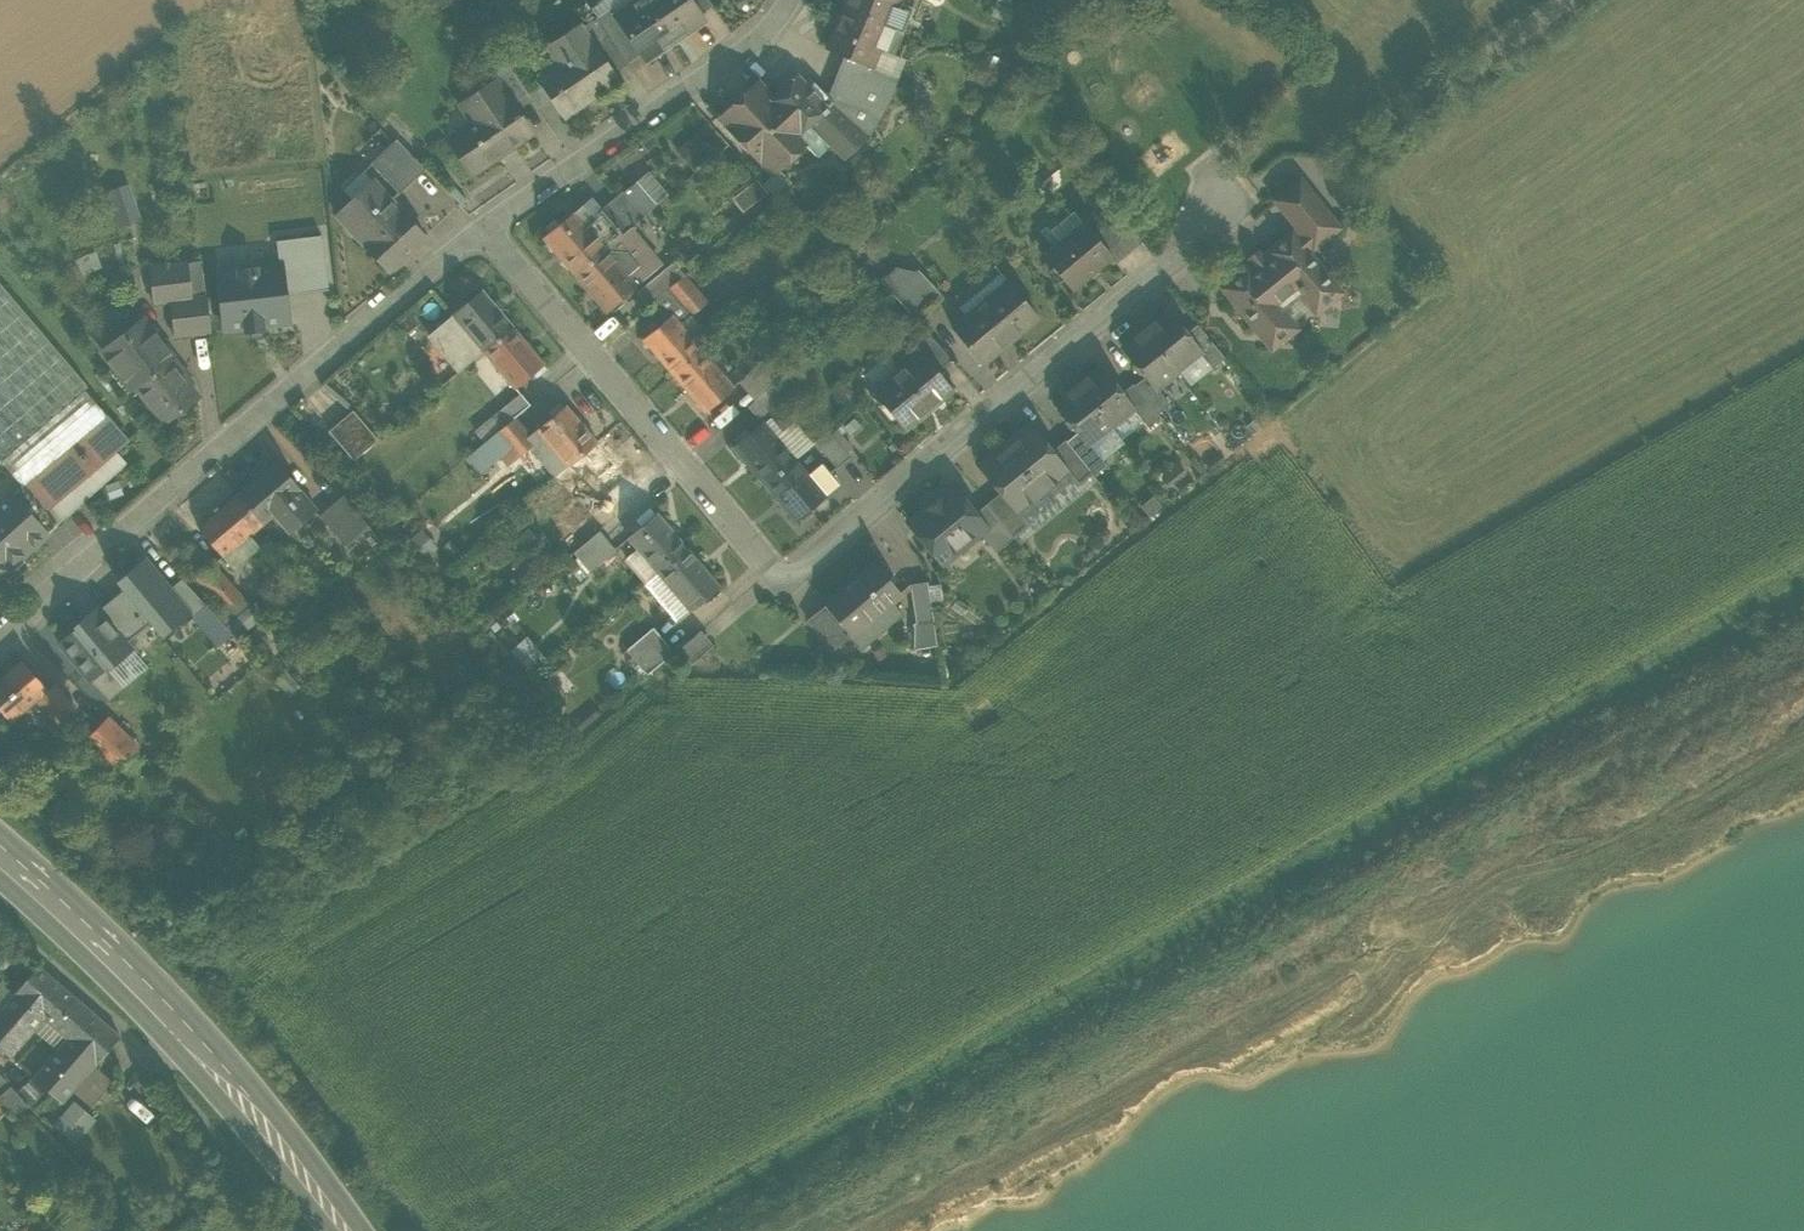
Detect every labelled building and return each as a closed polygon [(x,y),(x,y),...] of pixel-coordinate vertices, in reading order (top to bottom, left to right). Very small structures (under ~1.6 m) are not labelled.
[(647,0),(636,0),(615,14),(614,15),(641,54),(645,60),(675,40),(647,0)] [(675,40),(704,20),(700,14),(691,0),(647,0),(675,40)] [(709,0),(691,0),(700,14),(713,5),(709,0)] [(843,8),(882,24),(891,3),(896,5),(898,0),(847,0),(843,8)] [(641,54),(614,15),(615,14),(611,7),(597,17),(628,63),(641,54)] [(882,24),(843,8),(827,49),(844,56),(870,67),(871,65),(878,48),(893,54),(902,32),(882,24)] [(628,63),(597,17),(581,27),(612,73),(628,63)] [(580,25),(546,48),(558,66),(538,79),(562,116),(616,80),(612,73),(581,27),(580,25)] [(870,67),(844,56),(836,74),(890,96),(898,77),(871,65),(870,67)] [(527,93),(507,63),(491,74),(495,80),(496,80),(512,103),(527,93)] [(797,74),(772,98),(773,98),(766,104),(796,136),(797,136),(809,125),(808,124),(832,102),(830,100),(830,99),(814,81),(808,87),(797,74)] [(890,96),(836,74),(840,76),(830,99),(830,100),(832,102),(867,138),(890,96)] [(512,103),(496,80),(495,80),(475,93),(487,111),(447,138),(472,174),(489,162),(491,164),(534,135),(512,103)] [(772,98),(757,82),(720,116),(773,173),(804,143),(797,136),(796,136),(766,104),(773,98),(772,98)] [(867,138),(832,102),(808,124),(809,125),(844,159),(867,138)] [(699,171),(716,149),(692,131),(676,153),(699,171)] [(425,169),(396,139),(371,163),(399,193),(425,169)] [(1338,227),(1299,179),(1274,200),(1303,236),(1304,236),(1309,245),(1313,247),(1338,227)] [(128,180),(107,187),(119,225),(141,218),(128,180)] [(425,236),(373,180),(336,214),(387,272),(402,257),(403,259),(412,250),(411,249),(425,236)] [(756,181),(733,197),(741,209),(764,193),(756,181)] [(623,192),(601,210),(621,235),(624,232),(643,216),(623,192)] [(582,205),(544,237),(575,274),(604,249),(621,235),(601,210),(593,217),(582,205)] [(1119,215),(1095,235),(1111,254),(1110,255),(1115,261),(1140,240),(1119,215)] [(1085,223),(1044,256),(1070,289),(1110,255),(1111,254),(1095,235),(1085,223)] [(621,235),(604,249),(635,286),(655,269),(624,232),(621,235)] [(281,264),(285,295),(328,290),(321,235),(276,241),(279,264),(281,264)] [(1258,270),(1252,274),(1251,274),(1242,273),(1228,283),(1227,293),(1259,332),(1268,333),(1282,322),(1283,313),(1275,304),(1296,287),(1311,306),(1321,307),(1334,296),(1335,287),(1304,249),(1309,245),(1304,236),(1303,236),(1298,241),(1295,238),(1286,237),(1272,248),(1272,257),(1272,258),(1266,263),(1264,259),(1255,266),(1258,270)] [(604,249),(575,274),(606,310),(635,286),(604,249)] [(186,262),(190,297),(204,296),(200,261),(186,262)] [(190,297),(186,262),(150,267),(154,303),(171,301),(171,300),(190,297)] [(285,295),(281,264),(279,264),(217,272),(224,330),(244,328),(245,332),(264,329),(264,325),(288,322),(285,295)] [(682,275),(672,264),(665,270),(675,282),(682,275)] [(664,269),(637,291),(648,304),(651,302),(667,288),(675,282),(665,270),(664,269)] [(918,270),(891,294),(913,317),(940,294),(918,270)] [(706,303),(682,275),(675,282),(667,288),(691,315),(706,303)] [(90,383),(0,276),(0,460),(90,383)] [(1008,281),(952,328),(982,363),(1037,317),(1008,281)] [(691,315),(667,288),(651,302),(665,319),(671,314),(694,341),(705,332),(691,315)] [(512,326),(481,290),(452,314),(452,315),(483,351),(512,326)] [(171,300),(171,301),(175,336),(209,332),(205,296),(204,296),(190,297),(171,300)] [(1168,312),(1145,330),(1177,370),(1199,352),(1200,351),(1185,333),(1168,312)] [(694,341),(671,314),(665,319),(642,339),(673,375),(703,351),(694,341)] [(452,315),(429,334),(460,370),(483,351),(452,315)] [(143,319),(102,351),(131,389),(135,386),(135,385),(172,356),(143,319)] [(1224,358),(1196,324),(1185,333),(1200,351),(1199,352),(1211,368),(1224,358)] [(512,326),(483,351),(514,387),(543,363),(512,326)] [(1177,370),(1145,330),(1122,348),(1133,361),(1132,365),(1138,373),(1142,372),(1145,376),(1154,388),(1155,387),(1177,370)] [(951,358),(928,333),(914,345),(920,353),(921,352),(937,370),(951,358)] [(734,387),(703,351),(673,375),(704,412),(734,387)] [(920,353),(873,392),(904,429),(952,388),(937,370),(921,352),(920,353)] [(172,356),(135,385),(135,386),(164,423),(198,397),(180,375),(184,372),(172,356)] [(766,357),(738,381),(754,400),(773,384),(782,376),(766,357)] [(1100,368),(1078,386),(1110,425),(1132,408),(1132,407),(1120,392),(1100,368)] [(1154,388),(1145,376),(1133,385),(1156,413),(1168,403),(1155,387),(1154,388)] [(90,383),(0,460),(21,484),(24,487),(93,425),(113,448),(132,432),(90,383)] [(1133,385),(1132,383),(1120,392),(1132,407),(1132,408),(1147,427),(1159,417),(1156,413),(1133,385)] [(754,400),(747,406),(758,418),(784,397),(773,384),(754,400)] [(1110,425),(1078,386),(1055,404),(1065,417),(1064,421),(1070,429),(1074,428),(1077,431),(1087,444),(1088,443),(1110,425)] [(520,392),(499,410),(508,422),(515,416),(529,404),(520,392)] [(530,433),(528,435),(534,443),(531,445),(545,462),(556,452),(567,465),(595,441),(565,404),(530,433)] [(353,412),(329,432),(353,460),(377,439),(353,412)] [(530,433),(515,416),(508,422),(466,458),(479,474),(501,455),(508,464),(531,445),(534,443),(528,435),(530,433)] [(763,422),(734,446),(765,483),(794,459),(763,422)] [(24,487),(23,488),(54,525),(55,525),(126,463),(113,448),(93,425),(24,487)] [(1049,451),(1028,425),(1018,433),(1017,440),(1006,448),(1042,492),(1052,483),(1053,476),(1062,469),(1063,468),(1049,451)] [(849,457),(827,431),(814,442),(836,468),(849,457)] [(1087,444),(1077,431),(1066,440),(1091,473),(1093,475),(1105,464),(1088,443),(1087,444)] [(1066,440),(1064,439),(1049,451),(1063,468),(1062,469),(1076,486),(1091,473),(1066,440)] [(626,478),(595,441),(567,465),(597,502),(626,478)] [(1006,448),(996,457),(989,456),(979,464),(1000,491),(1014,508),(1015,507),(1025,499),(1031,500),(1042,492),(1006,448)] [(807,475),(794,459),(765,483),(796,520),(838,484),(821,463),(807,475)] [(252,479),(236,493),(236,494),(262,524),(274,514),(285,528),(299,516),(303,521),(316,510),(301,491),(275,460),(259,474),(257,472),(251,478),(252,479)] [(0,503),(0,575),(56,526),(55,525),(54,525),(23,488),(24,487),(21,484),(0,503)] [(974,513),(953,487),(940,497),(939,495),(924,507),(925,509),(908,523),(928,547),(938,548),(946,558),(978,532),(985,527),(974,513)] [(1014,508),(1000,491),(985,503),(1013,537),(1029,524),(1015,507),(1014,508)] [(236,494),(197,527),(223,557),(262,524),(236,494)] [(369,526),(342,494),(318,514),(345,546),(369,526)] [(1013,537),(985,503),(974,513),(985,527),(978,532),(995,552),(1013,537)] [(601,509),(578,528),(588,540),(599,531),(611,520),(601,509)] [(687,549),(656,512),(627,536),(658,573),(687,549)] [(422,528),(411,536),(425,554),(436,545),(422,528)] [(588,540),(575,551),(591,570),(614,549),(599,531),(588,540)] [(687,549),(658,573),(689,610),(718,585),(687,549)] [(169,589),(145,559),(117,582),(122,589),(151,623),(160,634),(188,611),(169,589)] [(240,595),(212,563),(195,578),(223,609),(240,595)] [(875,563),(824,606),(850,636),(860,648),(901,612),(892,601),(901,593),(875,563)] [(182,578),(169,589),(188,611),(187,612),(192,617),(206,605),(182,578)] [(914,646),(933,645),(930,580),(911,581),(914,646)] [(122,589),(99,609),(127,643),(151,623),(122,589)] [(850,636),(824,606),(807,620),(833,650),(850,636)] [(108,669),(132,649),(127,643),(99,609),(97,607),(73,627),(75,630),(106,667),(108,669)] [(653,627),(626,649),(647,674),(674,652),(653,627)] [(59,643),(90,680),(106,667),(75,630),(59,643)] [(0,679),(0,710),(10,722),(37,699),(47,691),(47,690),(22,660),(0,679)] [(75,710),(60,692),(53,698),(47,691),(37,699),(58,724),(75,710)] [(138,748),(106,717),(84,740),(116,770),(138,748)] [(39,966),(0,1011),(0,1047),(10,1056),(44,1018),(68,1039),(34,1077),(62,1101),(119,1036),(39,966)] [(0,1074),(0,1100),(16,1117),(29,1105),(0,1074)] [(93,1120),(76,1103),(62,1119),(79,1135),(93,1120)]
